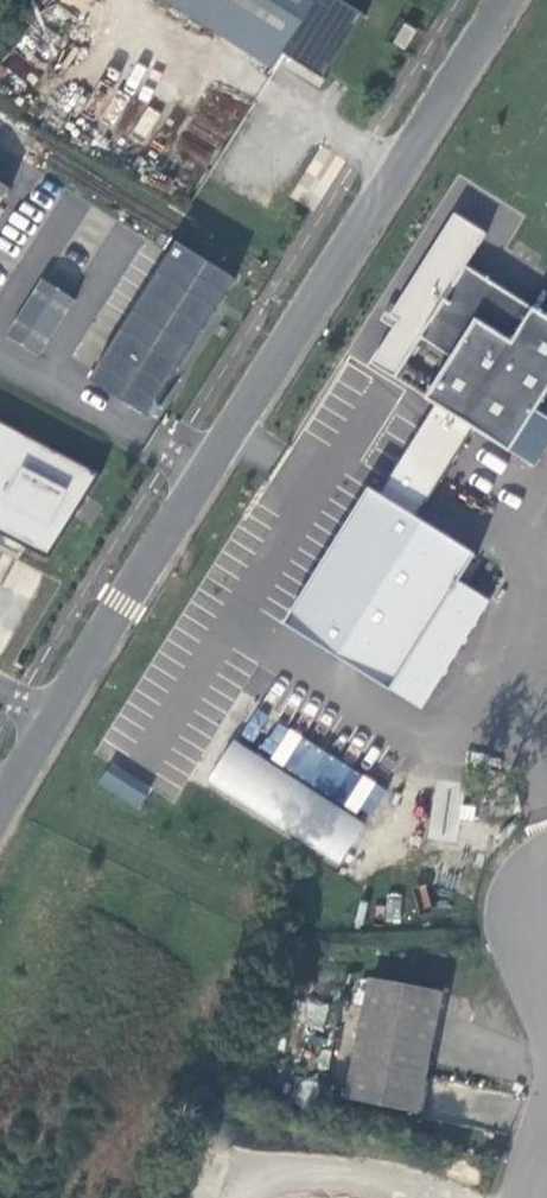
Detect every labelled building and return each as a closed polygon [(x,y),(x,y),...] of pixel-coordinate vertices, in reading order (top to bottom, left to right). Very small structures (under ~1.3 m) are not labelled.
[(282,56),(194,0),(156,0),(271,73),(282,56)] [(362,15),(339,0),(194,0),(282,56),(321,81),(323,78),(319,76),(357,15),(361,17),(362,15)] [(403,50),(415,31),(403,24),(391,44),(403,50)] [(484,236),(454,217),(391,319),(385,316),(381,323),(393,331),(371,366),(395,381),(421,339),(445,300),(466,266),(484,236)] [(223,295),(166,259),(120,333),(177,369),(223,295)] [(466,266),(445,300),(452,305),(473,271),(466,266)] [(537,411),(546,396),(546,315),(546,317),(473,271),(452,305),(445,300),(421,339),(453,358),(426,399),(435,406),(474,430),(511,453),(537,411)] [(73,303),(41,282),(6,338),(38,358),(73,303)] [(453,358),(421,339),(395,381),(426,399),(453,358)] [(474,430),(435,406),(379,496),(370,491),(285,626),(422,711),(489,603),(459,585),(476,557),(417,521),(474,430)] [(537,411),(511,453),(535,467),(546,448),(546,417),(537,411)] [(0,425),(0,536),(16,544),(54,564),(100,476),(0,425)] [(204,788),(342,860),(364,818),(368,819),(385,786),(306,745),(291,774),(229,742),(204,788)] [(155,794),(114,769),(102,790),(143,814),(155,794)] [(442,992),(371,978),(348,1099),(418,1113),(442,992)]
